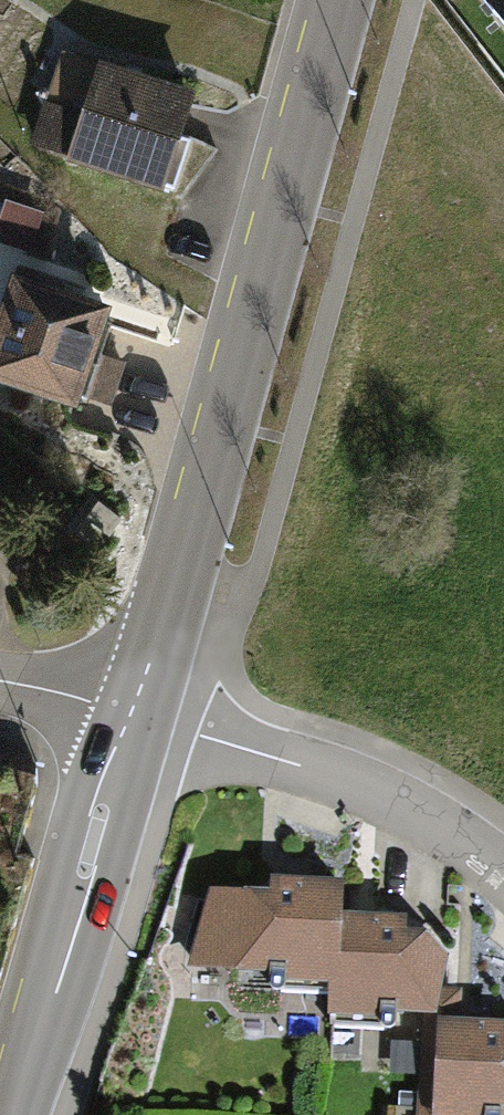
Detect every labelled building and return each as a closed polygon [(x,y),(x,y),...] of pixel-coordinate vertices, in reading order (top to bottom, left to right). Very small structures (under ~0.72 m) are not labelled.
[(503,43),(503,0),(472,0),(503,43)] [(188,87),(55,50),(27,148),(160,185),(188,87)] [(4,245),(39,254),(49,214),(14,205),(4,245)] [(8,270),(0,295),(0,380),(103,412),(119,362),(86,352),(102,299),(8,270)] [(327,981),(334,904),(336,876),(264,870),(262,890),(196,884),(189,962),(261,968),(261,976),(327,981)] [(432,1006),(437,947),(423,926),(398,924),(399,909),(334,904),(327,981),(325,1013),(386,1018),(387,1003),(432,1006)] [(441,1013),(419,1012),(415,1114),(502,1114),(502,1109),(503,1109),(503,1015),(441,1013)]
